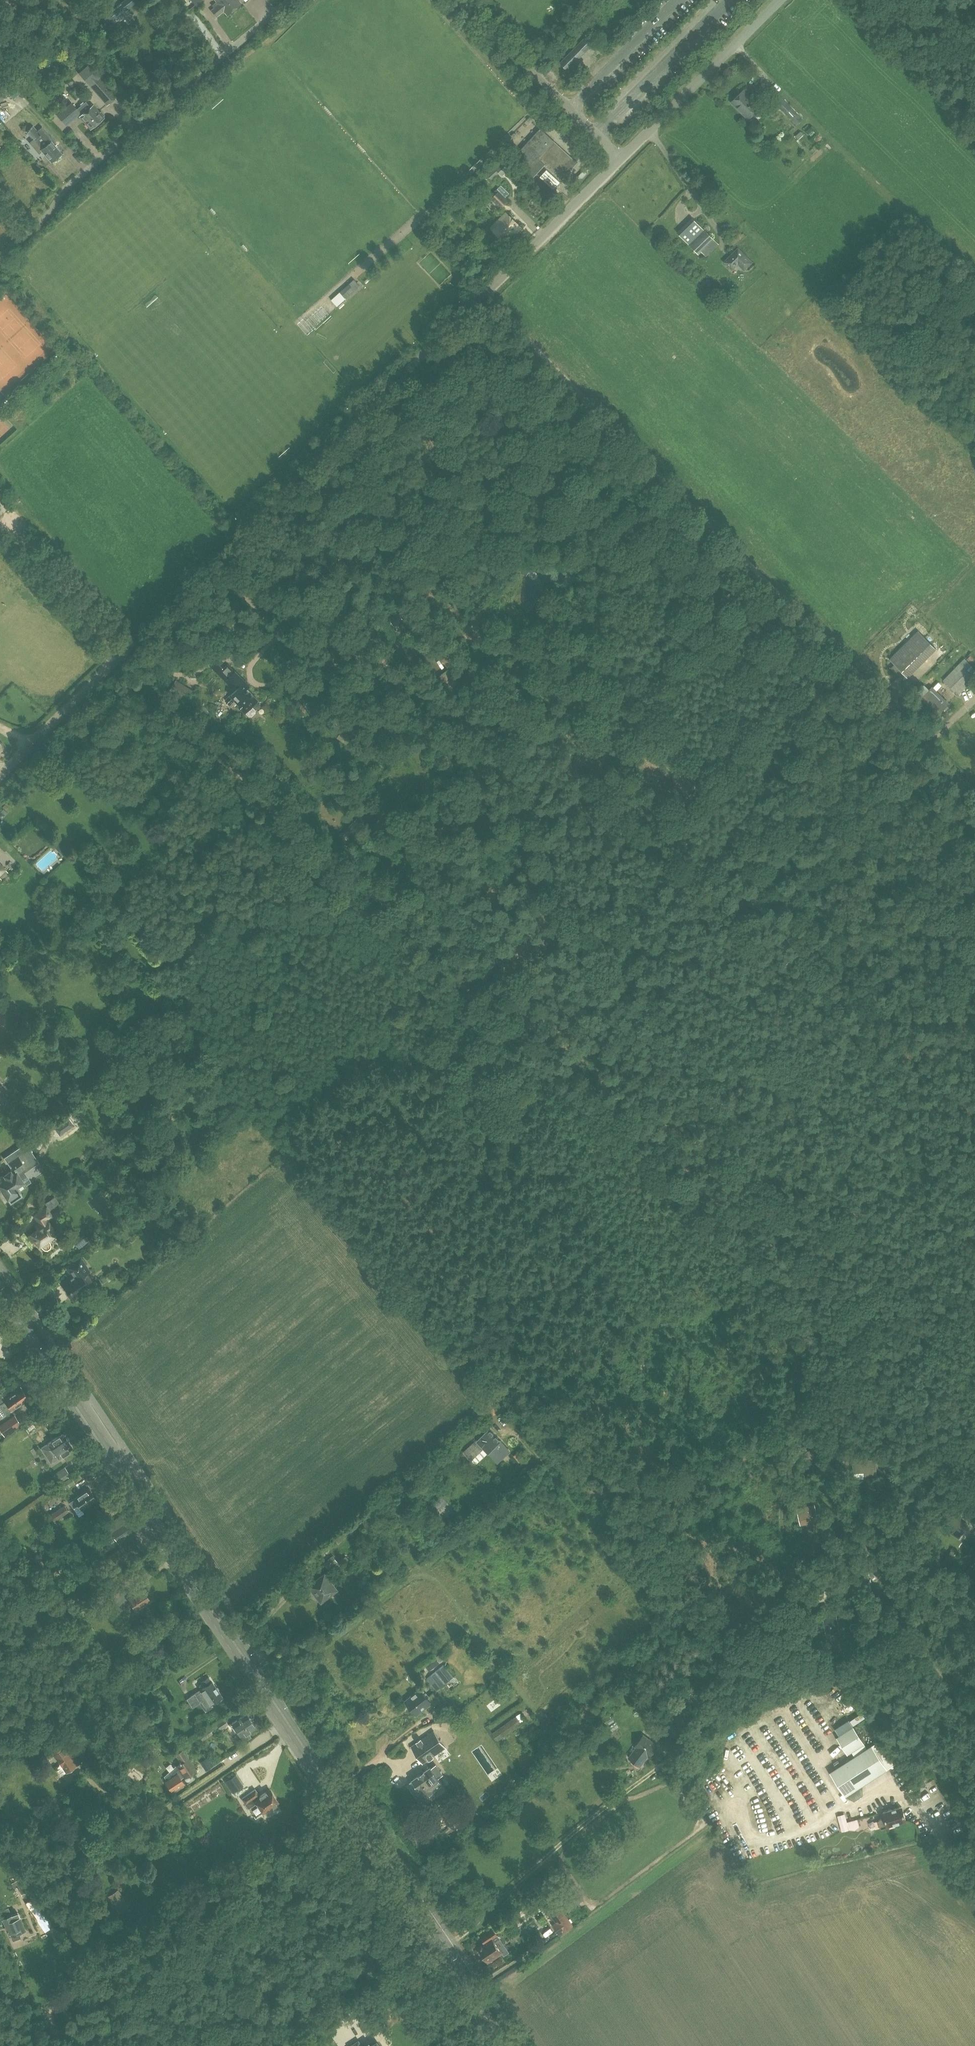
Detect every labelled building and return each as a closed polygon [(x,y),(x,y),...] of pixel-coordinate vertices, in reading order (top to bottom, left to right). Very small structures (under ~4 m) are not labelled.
[(104,27),(132,4),(129,0),(124,0),(99,20),(104,27)] [(216,16),(223,10),(227,15),(241,3),(238,0),(215,0),(217,2),(214,4),(216,6),(211,10),(216,16)] [(64,54),(72,48),(69,44),(61,51),(64,54)] [(560,63),(567,70),(585,52),(577,45),(560,63)] [(21,70),(27,79),(35,73),(31,69),(35,65),(32,61),(28,65),(21,70)] [(90,86),(106,106),(118,97),(101,77),(90,86)] [(71,92),(76,99),(85,92),(80,86),(71,92)] [(732,101),(749,118),(760,107),(743,90),(732,101)] [(772,99),(797,125),(803,119),(779,93),(772,99)] [(90,129),(104,118),(93,105),(90,107),(85,101),(77,109),(71,102),(57,115),(66,126),(79,115),(90,129)] [(42,150),(51,161),(61,153),(54,143),(45,130),(42,132),(39,129),(37,131),(33,126),(27,131),(35,140),(37,138),(44,148),(42,150)] [(578,163),(540,128),(516,154),(530,167),(538,158),(562,181),(578,163)] [(501,158),(497,162),(506,172),(511,168),(501,158)] [(499,173),(492,166),(485,173),(492,180),(499,173)] [(544,173),(557,185),(560,182),(547,170),(544,173)] [(554,189),(557,185),(544,173),(540,177),(554,189)] [(492,198),(501,208),(508,201),(505,198),(510,193),(501,184),(496,190),(498,192),(492,198)] [(491,227),(506,242),(520,227),(506,212),(491,227)] [(677,231),(698,254),(714,239),(693,216),(677,231)] [(724,262),(732,270),(740,261),(747,268),(752,262),(738,248),(724,262)] [(331,300),(337,306),(360,285),(354,279),(331,300)] [(912,310),(919,319),(925,314),(919,306),(912,310)] [(289,628),(295,622),(284,610),(277,616),(275,619),(287,631),(289,628)] [(391,618),(394,625),(404,620),(405,622),(409,620),(407,618),(406,618),(404,614),(401,616),(399,613),(391,618)] [(404,635),(413,629),(408,623),(400,629),(404,635)] [(889,659),(908,678),(937,649),(919,630),(889,659)] [(959,695),(974,678),(974,676),(968,670),(972,666),(964,658),(943,680),(959,695)] [(228,664),(223,669),(216,662),(211,666),(231,686),(234,684),(237,688),(231,694),(241,704),(239,706),(250,716),(252,716),(255,713),(255,710),(252,707),(258,701),(247,690),(250,687),(228,664)] [(170,690),(187,701),(194,691),(177,680),(170,690)] [(922,696),(929,689),(924,684),(917,691),(922,696)] [(236,699),(231,694),(225,700),(230,705),(236,699)] [(180,705),(183,700),(175,695),(172,700),(180,705)] [(949,703),(945,699),(933,710),(937,715),(949,703)] [(350,828),(356,835),(368,824),(361,816),(353,823),(354,824),(350,828)] [(61,842),(55,847),(62,855),(68,849),(61,842)] [(58,856),(42,871),(52,881),(67,866),(58,856)] [(2,880),(10,873),(0,863),(0,878),(2,880)] [(151,870),(147,865),(141,870),(142,870),(140,872),(143,875),(144,873),(146,875),(151,870)] [(20,1023),(23,1023),(31,1017),(31,1013),(29,1010),(25,1010),(17,1017),(17,1020),(20,1023)] [(10,1203),(22,1195),(18,1190),(26,1185),(17,1173),(26,1167),(19,1157),(10,1163),(13,1169),(0,1178),(0,1188),(10,1203)] [(45,1203),(49,1210),(59,1204),(55,1196),(45,1203)] [(41,1245),(43,1248),(44,1249),(45,1249),(46,1249),(47,1249),(48,1249),(49,1248),(49,1247),(50,1247),(50,1246),(50,1245),(50,1244),(49,1243),(48,1241),(55,1236),(53,1232),(55,1231),(47,1219),(51,1216),(46,1209),(36,1216),(40,1223),(37,1225),(39,1228),(29,1235),(33,1241),(35,1240),(39,1246),(41,1245)] [(61,1284),(72,1299),(80,1294),(83,1297),(93,1290),(83,1275),(88,1271),(80,1259),(68,1267),(73,1276),(61,1284)] [(100,1279),(102,1283),(107,1281),(108,1282),(112,1280),(108,1273),(104,1276),(104,1277),(100,1279)] [(1,1417),(10,1410),(11,1411),(29,1398),(22,1387),(5,1399),(0,1393),(0,1416),(1,1417)] [(477,1415),(481,1421),(489,1415),(485,1409),(477,1415)] [(30,1422),(38,1416),(35,1412),(27,1418),(30,1422)] [(5,1436),(22,1424),(15,1415),(0,1425),(0,1429),(5,1436)] [(510,1451),(489,1429),(464,1452),(471,1460),(484,1448),(489,1453),(493,1448),(502,1458),(510,1451)] [(41,1448),(51,1463),(58,1458),(73,1449),(63,1433),(46,1444),(41,1448)] [(800,1450),(808,1463),(816,1458),(813,1453),(822,1447),(819,1443),(808,1450),(806,1446),(800,1450)] [(481,1468),(493,1458),(490,1454),(478,1464),(481,1468)] [(810,1462),(816,1471),(824,1466),(818,1457),(810,1462)] [(852,1458),(853,1472),(864,1472),(864,1474),(877,1474),(876,1459),(868,1459),(868,1458),(852,1458)] [(44,1484),(48,1490),(71,1476),(66,1469),(55,1476),(44,1484)] [(52,1489),(55,1495),(74,1484),(71,1478),(52,1489)] [(69,1502),(79,1516),(84,1513),(82,1509),(95,1500),(88,1489),(74,1498),(75,1499),(69,1502)] [(381,1496),(385,1501),(393,1494),(389,1489),(381,1496)] [(472,1513),(477,1509),(473,1504),(468,1508),(472,1513)] [(51,1514),(55,1520),(69,1511),(64,1505),(51,1514)] [(806,1507),(798,1509),(801,1524),(815,1521),(813,1511),(808,1512),(806,1507)] [(406,1515),(410,1521),(414,1518),(410,1512),(406,1515)] [(108,1536),(113,1544),(134,1530),(124,1516),(108,1527),(104,1529),(108,1536)] [(355,1543),(358,1546),(363,1542),(360,1538),(355,1543)] [(380,1555),(375,1544),(360,1550),(365,1561),(380,1555)] [(324,1563),(329,1569),(330,1569),(338,1563),(333,1556),(324,1563)] [(309,1585),(322,1601),(338,1588),(330,1578),(334,1575),(330,1569),(329,1569),(309,1585)] [(112,1598),(121,1611),(132,1604),(136,1610),(150,1600),(142,1588),(129,1596),(126,1592),(123,1587),(120,1589),(118,1585),(112,1589),(112,1590),(108,1593),(111,1598),(112,1598)] [(430,1670),(438,1664),(436,1661),(439,1659),(437,1657),(427,1666),(430,1670)] [(436,1672),(443,1681),(452,1675),(444,1665),(436,1672)] [(443,1681),(436,1672),(427,1678),(435,1688),(443,1681)] [(201,1702),(207,1710),(212,1707),(211,1705),(222,1697),(208,1677),(201,1682),(204,1686),(186,1699),(193,1708),(201,1702)] [(846,1700),(851,1694),(844,1688),(839,1693),(846,1700)] [(406,1701),(416,1714),(432,1702),(421,1689),(406,1701)] [(228,1714),(230,1704),(220,1702),(218,1712),(228,1714)] [(241,1736),(244,1741),(251,1737),(248,1732),(255,1727),(246,1713),(231,1723),(233,1725),(231,1726),(234,1731),(236,1730),(240,1737),(241,1736)] [(491,1733),(497,1742),(522,1723),(525,1728),(529,1725),(525,1719),(522,1722),(517,1715),(491,1733)] [(219,1729),(222,1732),(229,1728),(227,1724),(228,1724),(225,1718),(216,1724),(214,1725),(217,1730),(219,1729)] [(828,1729),(833,1724),(828,1718),(822,1724),(828,1729)] [(837,1737),(848,1754),(865,1744),(854,1726),(837,1737)] [(199,1735),(203,1741),(213,1733),(210,1728),(199,1735)] [(69,1734),(76,1746),(83,1742),(75,1729),(69,1734)] [(411,1746),(424,1764),(429,1760),(446,1748),(449,1751),(454,1748),(451,1744),(446,1747),(434,1730),(416,1742),(417,1742),(411,1746)] [(628,1757),(641,1766),(649,1756),(657,1745),(643,1735),(635,1746),(636,1746),(628,1757)] [(54,1755),(66,1772),(79,1763),(65,1741),(51,1751),(54,1755)] [(830,1771),(845,1795),(888,1769),(873,1745),(830,1771)] [(167,1781),(171,1787),(183,1779),(182,1778),(184,1777),(185,1778),(191,1774),(192,1775),(194,1773),(195,1771),(196,1771),(182,1750),(176,1755),(180,1762),(179,1763),(180,1764),(177,1766),(165,1776),(168,1780),(167,1781)] [(410,1782),(421,1798),(442,1783),(438,1777),(442,1775),(436,1766),(432,1769),(430,1767),(413,1779),(410,1782)] [(69,1773),(64,1776),(68,1784),(74,1781),(69,1773)] [(256,1803),(263,1812),(278,1802),(270,1789),(260,1796),(254,1789),(241,1798),(248,1808),(256,1803)] [(760,1819),(767,1818),(763,1797),(756,1799),(760,1819)] [(879,1820),(881,1828),(906,1821),(902,1806),(883,1812),(885,1818),(879,1820)] [(838,1816),(842,1832),(850,1830),(845,1814),(838,1816)] [(14,1881),(22,1894),(30,1890),(23,1877),(14,1881)] [(552,1925),(560,1935),(563,1932),(564,1933),(574,1925),(557,1901),(547,1909),(556,1922),(552,1925)] [(11,1934),(13,1941),(22,1937),(19,1931),(24,1929),(18,1913),(17,1913),(15,1908),(1,1913),(4,1919),(3,1919),(9,1935),(11,1934)] [(43,1911),(34,1916),(41,1928),(49,1924),(43,1911)] [(491,1936),(486,1939),(487,1941),(478,1947),(480,1949),(478,1951),(482,1957),(484,1956),(488,1961),(502,1952),(496,1942),(501,1939),(494,1928),(489,1932),(491,1936)] [(306,2023),(318,2030),(323,2021),(311,2014),(306,2023)]
